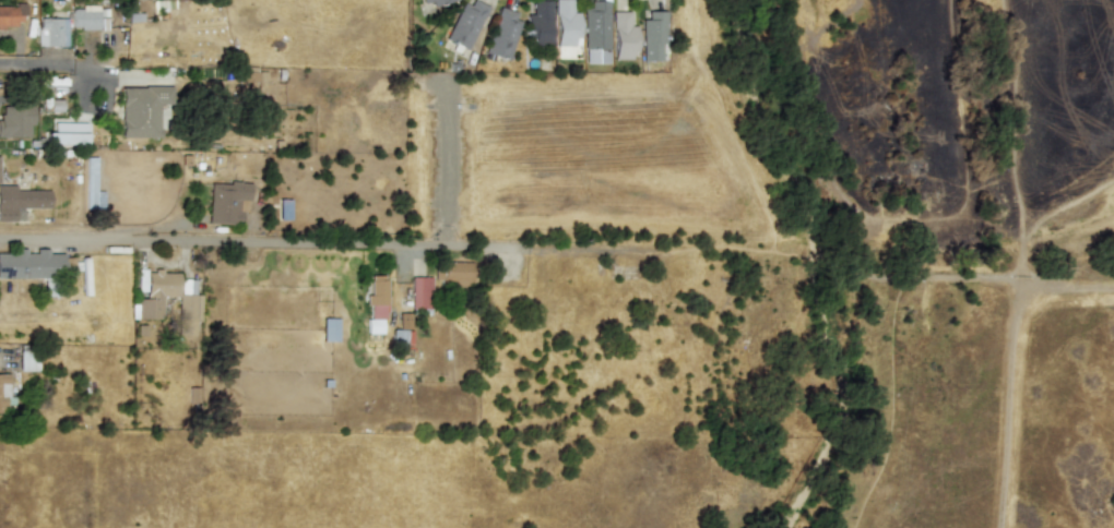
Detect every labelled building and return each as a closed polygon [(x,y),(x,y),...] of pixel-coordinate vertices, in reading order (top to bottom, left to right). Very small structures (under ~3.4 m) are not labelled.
[(468,0),(462,0),(445,39),(466,49),(486,8),(468,0)] [(531,14),(525,14),(524,45),(547,45),(549,0),(531,0),(531,14)] [(574,45),(576,12),(570,12),(570,0),(554,0),(554,45),(574,45)] [(605,0),(589,0),(589,8),(581,8),(581,62),(605,62),(605,0)] [(16,26),(16,17),(24,17),(25,5),(0,5),(0,26),(16,26)] [(106,28),(106,8),(70,7),(70,28),(106,28)] [(507,60),(521,16),(498,9),(484,52),(507,60)] [(611,59),(632,59),(631,25),(628,25),(627,11),(609,11),(611,59)] [(639,19),(639,60),(657,60),(657,43),(663,43),(663,11),(644,11),(644,19),(639,19)] [(67,19),(37,19),(38,45),(67,45),(67,19)] [(120,86),(120,137),(158,137),(158,104),(171,104),(170,86),(120,86)] [(62,111),(62,91),(49,92),(50,111),(62,111)] [(27,124),(32,125),(33,106),(0,105),(0,136),(27,137),(27,124)] [(47,132),(47,143),(85,144),(85,133),(47,132)] [(94,191),(95,157),(85,157),(84,207),(102,208),(103,191),(94,191)] [(240,224),(240,212),(247,212),(248,182),(209,181),(208,223),(240,224)] [(22,220),(22,208),(49,207),(49,189),(14,190),(14,184),(0,185),(0,221),(22,220)] [(47,253),(47,249),(35,249),(35,253),(25,253),(25,248),(13,248),(13,253),(0,253),(0,277),(62,277),(62,253),(47,253)] [(471,284),(471,261),(434,262),(434,285),(471,284)] [(137,317),(161,319),(161,296),(177,297),(178,272),(138,271),(137,290),(145,291),(144,298),(137,298),(137,317)] [(368,333),(384,333),(383,275),(367,275),(368,333)] [(429,277),(411,276),(410,308),(429,308),(429,277)] [(336,317),(321,317),(321,340),(337,340),(336,317)] [(391,329),(391,347),(410,348),(411,329),(391,329)] [(0,373),(0,412),(4,412),(4,403),(8,403),(9,373),(0,373)]
